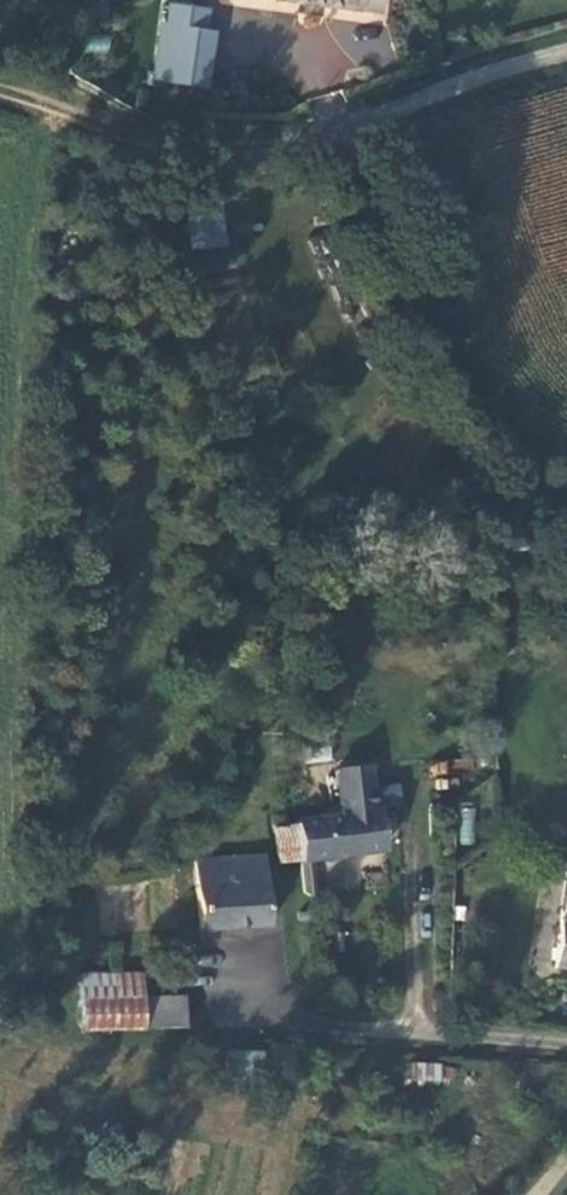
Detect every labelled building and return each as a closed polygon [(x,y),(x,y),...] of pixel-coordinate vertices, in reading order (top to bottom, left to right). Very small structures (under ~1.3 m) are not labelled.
[(381,12),(383,0),(299,0),(381,12)] [(113,2),(75,10),(77,27),(117,20),(113,2)] [(200,9),(167,4),(165,23),(176,26),(198,28),(200,9)] [(213,31),(198,28),(176,26),(170,81),(207,85),(213,31)] [(187,216),(192,250),(227,245),(223,211),(187,216)] [(298,819),(295,819),(295,822),(299,857),(358,851),(364,889),(389,884),(380,808),(376,809),(371,765),(338,769),(343,815),(298,819)] [(474,844),(472,808),(459,808),(461,845),(474,844)] [(299,857),(295,822),(273,826),(277,859),(299,857)] [(267,921),(263,855),(199,861),(202,925),(267,921)] [(565,879),(553,967),(566,969),(566,879),(565,879)] [(141,973),(89,972),(82,973),(79,1027),(142,1026),(142,994),(141,973)] [(183,994),(142,994),(142,1026),(181,1026),(183,994)] [(255,1051),(223,1053),(222,1085),(254,1085),(255,1051)] [(412,1079),(442,1080),(443,1064),(411,1064),(412,1079)]
